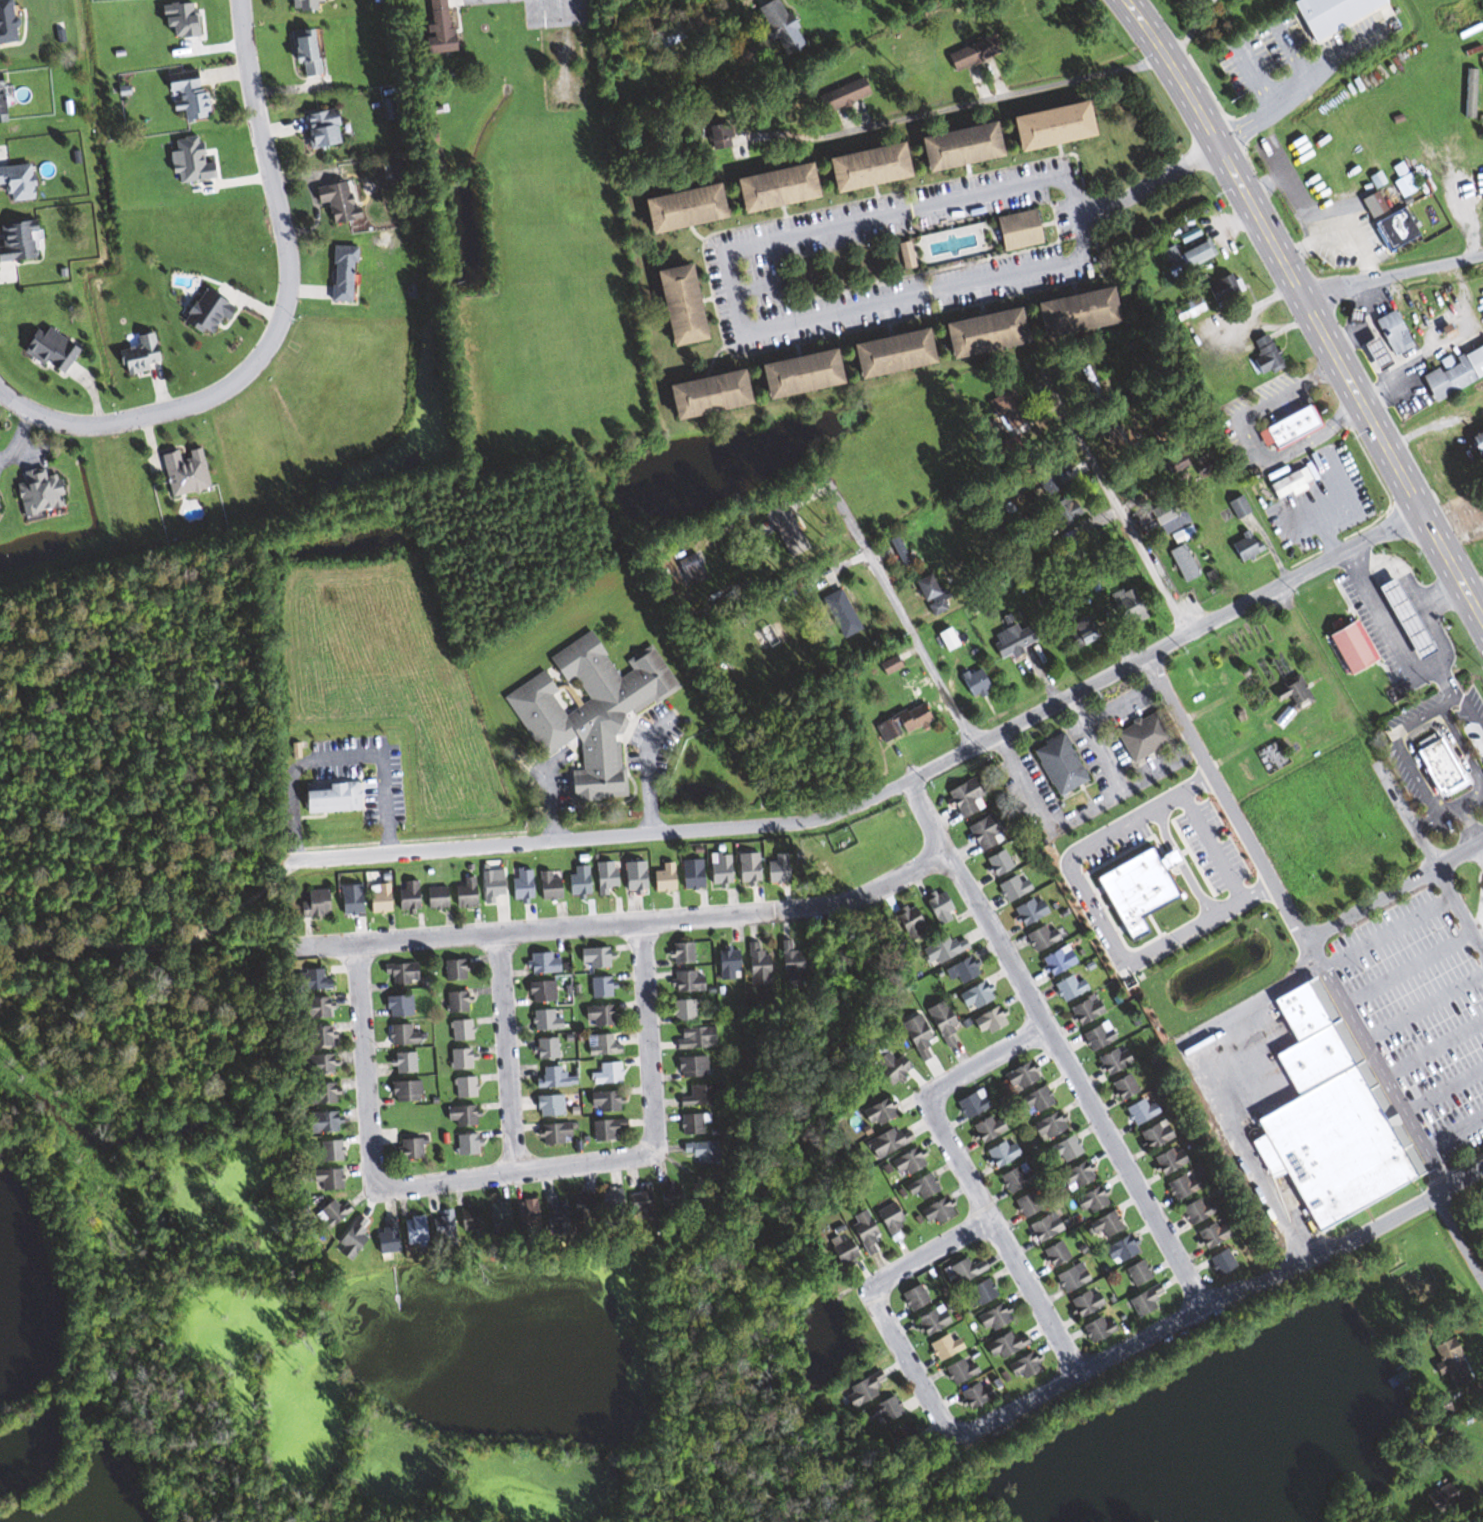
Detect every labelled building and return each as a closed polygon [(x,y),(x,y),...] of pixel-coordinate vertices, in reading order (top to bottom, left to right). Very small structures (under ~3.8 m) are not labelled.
[(427,27),(422,27),(423,54),(448,53),(445,0),(426,0),(427,27)] [(755,33),(762,45),(773,40),(782,57),(801,46),(777,0),(767,0),(754,7),(765,28),(755,33)] [(1308,43),(1383,7),(1379,0),(1287,0),(1308,43)] [(287,63),(299,62),(300,77),(315,76),(312,30),(285,32),(287,63)] [(951,73),(999,54),(991,35),(943,54),(951,73)] [(180,121),(205,117),(198,71),(160,76),(163,98),(165,97),(168,113),(179,111),(180,121)] [(12,123),(10,73),(0,73),(0,123),(12,123)] [(820,115),(867,96),(860,78),(813,96),(820,115)] [(378,100),(381,121),(393,119),(390,99),(378,100)] [(1003,116),(1010,152),(1086,139),(1080,103),(1003,116)] [(304,149),(336,145),(332,111),(299,115),(304,149)] [(910,138),(917,173),(994,159),(987,123),(910,138)] [(725,140),(725,130),(721,130),(721,126),(704,126),(704,141),(725,140)] [(825,194),(902,181),(896,144),(819,157),(825,194)] [(734,214),(809,200),(802,164),(727,178),(734,214)] [(1400,199),(1416,190),(1404,170),(1401,171),(1398,164),(1392,168),(1398,179),(1390,183),(1400,199)] [(13,201),(40,200),(38,165),(0,167),(0,186),(13,185),(13,201)] [(349,208),(345,183),(310,188),(313,205),(324,204),(328,224),(357,219),(355,207),(349,208)] [(717,221),(711,185),(634,199),(641,235),(717,221)] [(1385,210),(1382,203),(1392,199),(1385,186),(1361,199),(1370,217),(1385,210)] [(1369,224),(1384,253),(1418,236),(1403,207),(1369,224)] [(1037,245),(1032,211),(992,217),(998,252),(1037,245)] [(44,259),(41,221),(4,224),(6,247),(0,247),(0,262),(44,259)] [(1175,253),(1171,246),(1160,251),(1171,275),(1214,256),(1206,239),(1175,253)] [(350,304),(351,247),(329,247),(328,303),(350,304)] [(697,342),(683,265),(647,272),(661,349),(697,342)] [(1209,304),(1237,295),(1230,275),(1203,284),(1209,304)] [(230,306),(200,288),(179,322),(209,340),(230,306)] [(1029,303),(1035,339),(1111,325),(1104,289),(1029,303)] [(1169,311),(1175,323),(1204,310),(1198,298),(1169,311)] [(935,324),(942,360),(1019,345),(1012,310),(935,324)] [(1390,359),(1410,348),(1390,311),(1370,322),(1390,359)] [(85,347),(53,327),(49,334),(40,328),(26,350),(69,375),(85,347)] [(919,330),(842,345),(849,381),(926,366),(919,330)] [(118,375),(159,365),(151,332),(129,338),(131,348),(113,352),(118,375)] [(1257,357),(1249,360),(1257,377),(1281,365),(1265,334),(1250,342),(1257,357)] [(1386,365),(1371,338),(1358,345),(1372,372),(1386,365)] [(1436,366),(1437,368),(1418,378),(1431,402),(1482,376),(1482,342),(1436,366)] [(757,401),(833,386),(826,351),(751,365),(757,401)] [(1081,372),(1093,398),(1099,396),(1086,370),(1081,372)] [(659,385),(665,421),(741,407),(735,372),(659,385)] [(1003,418),(1003,429),(1022,427),(1019,392),(988,395),(991,419),(1003,418)] [(1260,429),(1270,451),(1316,428),(1305,406),(1260,429)] [(1107,439),(1122,451),(1139,430),(1124,418),(1107,439)] [(1473,457),(1482,452),(1482,429),(1464,439),(1473,457)] [(206,446),(191,449),(193,456),(185,458),(184,450),(166,453),(174,495),(214,488),(206,446)] [(1169,475),(1187,466),(1181,454),(1162,463),(1169,475)] [(1061,488),(1045,455),(1027,464),(1043,497),(1061,488)] [(28,470),(30,481),(22,483),(28,514),(70,506),(64,473),(51,475),(49,466),(28,470)] [(1265,484),(1272,502),(1311,486),(1303,468),(1265,484)] [(1162,537),(1190,519),(1174,495),(1147,513),(1162,537)] [(1078,516),(1066,496),(1044,508),(1056,529),(1078,516)] [(1226,502),(1234,518),(1248,512),(1241,496),(1226,502)] [(771,540),(790,538),(786,505),(767,507),(771,540)] [(1237,564),(1262,550),(1250,529),(1238,535),(1239,538),(1227,546),(1237,564)] [(1196,576),(1181,544),(1165,551),(1181,583),(1196,576)] [(683,587),(705,579),(696,554),(674,561),(683,587)] [(946,610),(940,595),(938,596),(929,575),(913,582),(928,618),(946,610)] [(1391,576),(1374,584),(1410,660),(1427,652),(1391,576)] [(1107,597),(1123,629),(1145,617),(1129,586),(1107,597)] [(839,639),(858,631),(838,589),(820,598),(839,639)] [(1354,618),(1323,633),(1343,674),(1374,660),(1354,618)] [(1066,629),(1075,649),(1096,640),(1087,620),(1066,629)] [(1003,628),(1007,638),(989,645),(996,660),(1034,644),(1026,627),(1016,632),(1013,624),(1003,628)] [(943,653),(956,646),(947,627),(933,634),(943,653)] [(624,798),(621,768),(619,766),(617,745),(612,737),(620,732),(619,722),(676,689),(650,645),(625,660),(627,672),(617,678),(590,632),(547,657),(548,665),(559,684),(559,686),(553,687),(544,672),(542,672),(503,696),(503,699),(539,759),(574,738),(577,744),(580,771),(570,772),(565,775),(568,804),(624,798)] [(881,677),(901,666),(895,655),(875,665),(881,677)] [(988,689),(976,667),(956,677),(968,700),(988,689)] [(1310,699),(1295,674),(1281,682),(1296,708),(1310,699)] [(872,724),(881,743),(931,721),(922,702),(872,724)] [(1129,762),(1170,741),(1154,710),(1113,732),(1129,762)] [(1432,797),(1462,785),(1441,730),(1411,742),(1432,797)] [(1085,781),(1061,732),(1029,748),(1053,796),(1085,781)] [(974,810),(969,800),(980,795),(971,777),(945,791),(958,818),(974,810)] [(365,810),(364,780),(307,784),(309,813),(365,810)] [(994,843),(991,836),(998,832),(991,814),(965,824),(975,850),(994,843)] [(1011,867),(1003,848),(982,857),(990,876),(1011,867)] [(757,854),(735,854),(735,883),(757,883),(757,854)] [(764,864),(764,883),(787,883),(787,854),(773,854),(773,864),(764,864)] [(729,886),(729,855),(707,855),(707,886),(729,886)] [(701,889),(701,860),(678,860),(678,889),(701,889)] [(622,861),(622,892),(643,892),(643,861),(622,861)] [(614,862),(592,862),(592,895),(605,895),(605,886),(614,886),(614,862)] [(650,892),(672,891),(671,863),(659,863),(660,872),(649,872),(650,892)] [(586,866),(571,866),(571,876),(564,876),(564,895),(586,895),(586,866)] [(507,880),(507,901),(530,901),(530,870),(514,870),(514,880),(507,880)] [(480,871),(480,904),(492,904),(492,896),(501,896),(500,871),(480,871)] [(536,871),(536,899),(559,899),(559,879),(548,879),(548,871),(536,871)] [(461,886),(451,887),(452,907),(474,906),(473,877),(461,878),(461,886)] [(1016,882),(1015,877),(996,881),(1000,899),(1030,893),(1027,880),(1016,882)] [(407,889),(401,889),(401,908),(424,908),(424,880),(407,880),(407,889)] [(373,883),(373,912),(395,912),(395,883),(373,883)] [(367,913),(366,884),(344,885),(345,914),(367,913)] [(446,908),(446,888),(430,888),(430,908),(446,908)] [(305,917),(334,915),(333,889),(312,890),(312,901),(304,901),(305,917)] [(951,918),(948,912),(952,909),(941,890),(922,902),(937,927),(951,918)] [(1011,909),(1020,927),(1047,913),(1037,895),(1011,909)] [(901,940),(922,936),(917,907),(896,911),(901,940)] [(1045,932),(1043,925),(1024,932),(1032,952),(1058,941),(1053,928),(1045,932)] [(918,947),(925,965),(968,950),(964,938),(950,943),(948,937),(918,947)] [(790,941),(778,941),(779,981),(799,981),(799,950),(790,950),(790,941)] [(691,963),(691,943),(669,943),(669,963),(691,963)] [(746,985),(768,985),(768,952),(756,952),(756,943),(746,943),(746,985)] [(1038,958),(1047,976),(1075,963),(1066,944),(1038,958)] [(576,948),(576,964),(586,964),(586,967),(609,967),(609,948),(576,948)] [(737,948),(715,948),(715,979),(737,979),(737,948)] [(549,953),(528,953),(528,973),(559,973),(559,958),(549,958),(549,953)] [(978,976),(970,957),(942,967),(947,981),(955,978),(957,984),(978,976)] [(443,980),(466,980),(466,960),(442,960),(443,980)] [(380,975),(389,975),(389,983),(416,983),(416,964),(380,964),(380,975)] [(335,977),(327,978),(326,968),(305,969),(306,991),(336,989),(335,977)] [(672,992),(703,992),(703,977),(693,977),(693,971),(672,972),(672,992)] [(1061,1002),(1087,989),(1082,979),(1073,983),(1069,974),(1051,983),(1061,1002)] [(1268,998),(1290,1044),(1270,1053),(1292,1098),(1253,1116),(1308,1230),(1414,1179),(1315,975),(1268,998)] [(589,977),(589,997),(611,997),(611,977),(589,977)] [(991,996),(981,980),(955,996),(965,1013),(991,996)] [(553,1002),(553,982),(525,982),(525,1002),(553,1002)] [(467,1012),(467,992),(444,992),(444,1012),(467,1012)] [(1104,1013),(1094,995),(1067,1010),(1077,1028),(1104,1013)] [(410,1016),(410,996),(383,996),(383,1017),(410,1016)] [(334,1018),(334,998),(304,998),(304,1018),(334,1018)] [(693,1020),(693,1000),(671,1000),(671,1020),(693,1020)] [(924,1007),(940,1048),(957,1042),(941,1000),(924,1007)] [(1005,1022),(997,1005),(968,1019),(977,1036),(1005,1022)] [(614,1006),(581,1006),(581,1026),(614,1026),(614,1006)] [(531,1010),(530,1030),(560,1031),(560,1018),(552,1018),(552,1010),(531,1010)] [(928,1057),(924,1046),(930,1043),(917,1013),(899,1021),(917,1063),(928,1057)] [(470,1041),(470,1020),(448,1020),(448,1041),(470,1041)] [(1114,1039),(1106,1021),(1079,1033),(1088,1051),(1114,1039)] [(416,1032),(408,1032),(408,1025),(387,1025),(387,1045),(416,1045),(416,1032)] [(336,1047),(336,1026),(306,1026),(306,1047),(336,1047)] [(675,1049),(712,1048),(712,1028),(675,1028),(675,1049)] [(619,1044),(611,1044),(611,1035),(584,1035),(584,1056),(619,1056),(619,1044)] [(555,1058),(555,1038),(533,1038),(533,1059),(555,1058)] [(889,1086),(909,1067),(898,1055),(892,1060),(879,1046),(865,1060),(889,1086)] [(471,1049),(448,1049),(448,1069),(471,1069),(471,1049)] [(1097,1053),(1099,1071),(1127,1068),(1125,1050),(1097,1053)] [(414,1053),(390,1053),(390,1073),(414,1073),(414,1053)] [(309,1055),(309,1075),(337,1075),(337,1055),(309,1055)] [(704,1076),(704,1057),(676,1057),(676,1076),(704,1076)] [(1037,1076),(1026,1060),(1001,1076),(1012,1093),(1037,1076)] [(619,1084),(619,1063),(597,1063),(597,1073),(589,1073),(589,1084),(619,1084)] [(532,1087),(572,1087),(572,1075),(556,1075),(556,1066),(540,1066),(540,1078),(532,1078),(532,1087)] [(1137,1091),(1128,1073),(1108,1083),(1117,1102),(1137,1091)] [(474,1078),(452,1078),(452,1097),(474,1097),(474,1078)] [(317,1104),(341,1102),(339,1081),(315,1083),(317,1104)] [(418,1081),(390,1081),(390,1101),(418,1101),(418,1081)] [(677,1106),(713,1106),(713,1085),(687,1085),(687,1097),(677,1097),(677,1106)] [(1018,1097),(1028,1116),(1053,1103),(1043,1085),(1018,1097)] [(953,1101),(963,1120),(989,1106),(979,1087),(953,1101)] [(619,1092),(587,1092),(587,1112),(619,1112),(619,1092)] [(534,1095),(534,1116),(561,1116),(561,1095),(534,1095)] [(859,1112),(869,1129),(895,1114),(885,1097),(859,1112)] [(1123,1107),(1132,1126),(1159,1113),(1153,1102),(1145,1106),(1141,1098),(1123,1107)] [(443,1106),(443,1121),(452,1121),(452,1126),(476,1126),(476,1106),(443,1106)] [(313,1131),(342,1131),(342,1112),(313,1112),(313,1131)] [(1029,1120),(1034,1139),(1065,1131),(1061,1113),(1029,1120)] [(679,1114),(679,1135),(700,1134),(700,1122),(707,1122),(707,1114),(679,1114)] [(990,1120),(987,1115),(968,1127),(979,1145),(1004,1129),(996,1116),(990,1120)] [(1171,1137),(1162,1119),(1136,1132),(1145,1151),(1171,1137)] [(589,1141),(614,1141),(614,1129),(624,1129),(624,1120),(589,1120),(589,1141)] [(537,1124),(537,1144),(569,1144),(569,1124),(537,1124)] [(906,1128),(895,1135),(890,1128),(863,1143),(874,1162),(912,1139),(906,1128)] [(454,1134),(454,1154),(477,1154),(477,1134),(454,1134)] [(1047,1146),(1057,1165),(1081,1153),(1071,1134),(1047,1146)] [(419,1159),(419,1138),(396,1138),(396,1159),(419,1159)] [(331,1160),(345,1160),(345,1140),(331,1140),(331,1160)] [(1013,1141),(1004,1145),(1002,1141),(982,1150),(990,1169),(1019,1156),(1013,1141)] [(716,1143),(681,1143),(681,1154),(693,1154),(693,1162),(716,1162),(716,1143)] [(1159,1176),(1186,1162),(1177,1144),(1150,1158),(1159,1176)] [(924,1164),(913,1147),(888,1162),(899,1180),(924,1164)] [(1056,1172),(1064,1192),(1094,1181),(1086,1161),(1056,1172)] [(996,1175),(1006,1194),(1031,1181),(1022,1162),(996,1175)] [(324,1189),(345,1189),(345,1169),(316,1169),(316,1182),(324,1182),(324,1189)] [(914,1193),(920,1201),(938,1188),(926,1171),(902,1188),(908,1197),(914,1193)] [(1164,1183),(1173,1202),(1199,1189),(1194,1178),(1187,1181),(1183,1173),(1164,1183)] [(655,1188),(662,1213),(680,1209),(673,1183),(655,1188)] [(1107,1202),(1097,1185),(1071,1200),(1082,1217),(1107,1202)] [(628,1194),(628,1218),(649,1218),(649,1186),(640,1186),(640,1194),(628,1194)] [(598,1190),(599,1212),(622,1211),(621,1188),(598,1190)] [(1011,1199),(1020,1218),(1040,1209),(1031,1190),(1011,1199)] [(570,1193),(571,1214),(594,1213),(593,1192),(570,1193)] [(542,1198),(545,1220),(565,1218),(563,1196),(542,1198)] [(953,1215),(943,1196),(917,1210),(924,1224),(933,1220),(935,1224),(953,1215)] [(1178,1208),(1188,1226),(1214,1212),(1208,1202),(1201,1206),(1196,1198),(1178,1208)] [(349,1202),(343,1207),(337,1199),(318,1215),(330,1230),(355,1210),(349,1202)] [(514,1222),(535,1222),(535,1200),(514,1200),(514,1222)] [(873,1212),(888,1242),(899,1237),(894,1226),(902,1223),(891,1202),(873,1212)] [(485,1224),(509,1224),(509,1203),(485,1203),(485,1224)] [(482,1228),(479,1208),(455,1212),(459,1232),(482,1228)] [(864,1256),(876,1250),(871,1239),(877,1236),(863,1209),(851,1215),(855,1223),(849,1226),(864,1256)] [(1100,1241),(1122,1226),(1109,1209),(1088,1224),(1100,1241)] [(440,1210),(440,1218),(433,1218),(433,1240),(451,1240),(451,1210),(440,1210)] [(1026,1225),(1036,1244),(1062,1230),(1052,1211),(1026,1225)] [(337,1247),(353,1261),(372,1239),(362,1231),(371,1221),(365,1216),(337,1247)] [(396,1218),(381,1218),(381,1252),(396,1252),(396,1218)] [(424,1243),(424,1218),(400,1218),(400,1243),(424,1243)] [(1219,1219),(1194,1234),(1204,1251),(1229,1236),(1219,1219)] [(1109,1264),(1117,1259),(1119,1262),(1136,1252),(1125,1234),(1100,1249),(1109,1264)] [(838,1242),(835,1236),(824,1241),(837,1266),(856,1256),(847,1237),(838,1242)] [(1069,1258),(1060,1239),(1039,1249),(1048,1269),(1069,1258)] [(1234,1266),(1224,1248),(1206,1258),(1216,1276),(1234,1266)] [(948,1287),(986,1270),(981,1260),(968,1266),(963,1257),(939,1269),(948,1287)] [(1131,1286),(1150,1277),(1142,1259),(1122,1268),(1131,1286)] [(1088,1280),(1078,1262),(1053,1275),(1062,1293),(1088,1280)] [(966,1288),(971,1296),(966,1300),(971,1308),(995,1294),(985,1277),(966,1288)] [(898,1293),(909,1312),(928,1302),(917,1283),(898,1293)] [(1152,1296),(1161,1294),(1158,1285),(1127,1296),(1134,1317),(1157,1309),(1152,1296)] [(1075,1319),(1102,1304),(1093,1287),(1066,1301),(1075,1319)] [(983,1335),(1010,1320),(999,1302),(973,1318),(983,1335)] [(948,1323),(939,1305),(912,1318),(922,1336),(948,1323)] [(1111,1321),(1101,1323),(1100,1319),(1082,1322),(1085,1340),(1113,1336),(1111,1321)] [(1000,1361),(1027,1343),(1021,1334),(1013,1339),(1007,1330),(981,1347),(989,1359),(995,1354),(1000,1361)] [(936,1362),(963,1348),(957,1337),(949,1341),(945,1333),(926,1343),(936,1362)] [(1450,1389),(1469,1381),(1449,1337),(1430,1346),(1437,1362),(1431,1364),(1437,1376),(1443,1373),(1450,1389)] [(1003,1363),(1011,1381),(1039,1370),(1032,1352),(1003,1363)] [(942,1368),(951,1386),(977,1372),(972,1362),(965,1365),(961,1358),(942,1368)] [(843,1398),(849,1410),(879,1394),(873,1384),(883,1379),(878,1370),(844,1388),(848,1395),(843,1398)] [(992,1396),(983,1379),(956,1393),(966,1411),(992,1396)] [(899,1415),(903,1404),(876,1395),(868,1417),(889,1425),(894,1413),(899,1415)] [(918,1438),(908,1420),(889,1430),(899,1448),(918,1438)] [(1458,1502),(1448,1484),(1424,1497),(1434,1516),(1458,1502)]
